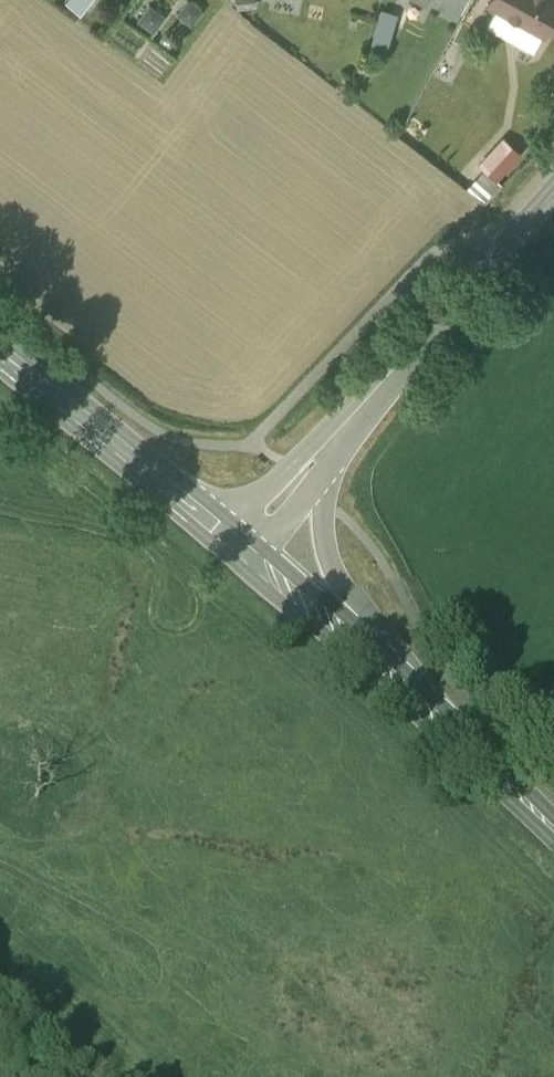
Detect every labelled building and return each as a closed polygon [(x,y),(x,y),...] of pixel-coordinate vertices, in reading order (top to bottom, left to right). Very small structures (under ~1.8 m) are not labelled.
[(88,0),(68,0),(83,8),(88,0)] [(544,26),(553,7),(553,0),(497,0),(544,26)] [(382,3),(372,35),(388,40),(398,7),(382,3)] [(540,98),(464,181),(469,185),(545,103),(540,98)] [(469,185),(484,197),(502,177),(499,174),(553,113),(553,111),(545,103),(469,185)]
